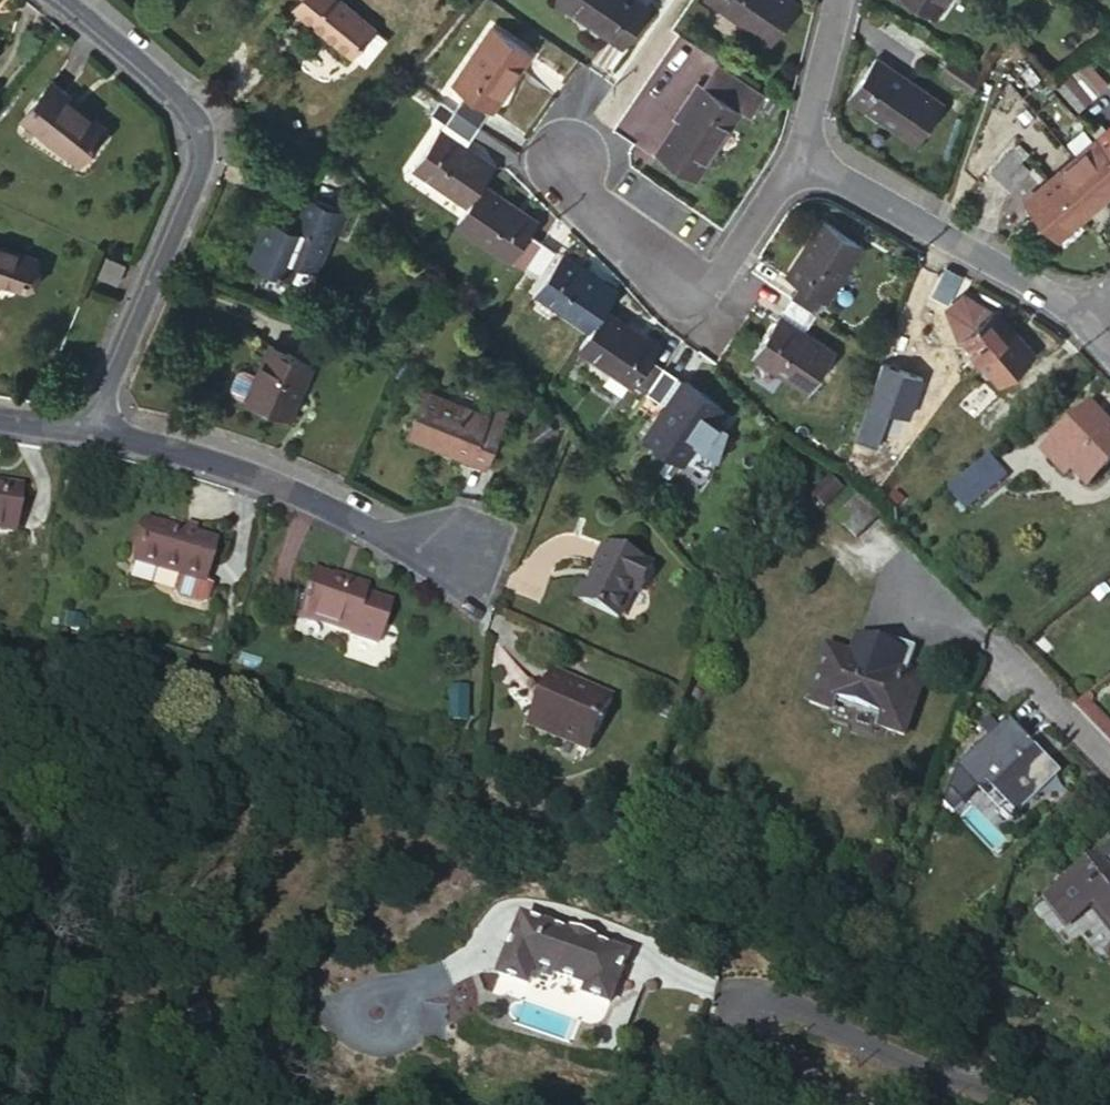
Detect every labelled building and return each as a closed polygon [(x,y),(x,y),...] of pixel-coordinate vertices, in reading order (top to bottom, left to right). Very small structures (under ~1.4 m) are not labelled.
[(338,0),(298,0),(291,9),(351,55),(372,27),(338,0)] [(636,0),(557,0),(625,45),(648,8),(636,0)] [(785,0),(710,0),(772,43),(795,7),(785,0)] [(935,14),(944,0),(914,0),(935,14)] [(454,83),(465,91),(489,107),(527,53),(492,28),(454,83)] [(944,104),(875,57),(849,94),(920,142),(944,104)] [(952,58),(943,71),(973,90),(981,78),(952,58)] [(1088,60),(1072,73),(1094,99),(1109,85),(1088,60)] [(765,95),(718,65),(657,154),(692,178),(738,109),(750,117),(765,95)] [(1094,99),(1072,73),(1059,85),(1080,110),(1094,99)] [(67,98),(70,93),(51,79),(21,116),(61,147),(65,144),(82,158),(106,127),(80,108),(67,98)] [(465,91),(462,96),(486,112),(489,107),(465,91)] [(83,103),(70,93),(67,98),(80,108),(83,103)] [(452,108),(477,126),(486,112),(462,96),(452,108)] [(468,139),(477,126),(452,108),(443,122),(468,139)] [(480,184),(491,169),(435,130),(412,166),(467,204),(480,184)] [(1109,152),(1109,131),(1100,140),(1109,152)] [(1023,159),(1029,153),(1015,138),(1007,145),(1011,150),(993,168),(1010,187),(1030,168),(1023,159)] [(1109,189),(1109,152),(1100,140),(1077,158),(1106,192),(1109,189)] [(65,144),(61,147),(79,161),(82,158),(65,144)] [(1081,214),(1106,192),(1077,158),(1052,180),(1081,214)] [(1056,235),(1081,214),(1052,180),(1027,201),(1056,235)] [(467,204),(456,220),(523,268),(540,241),(528,233),(535,223),(480,184),(467,204)] [(331,231),(340,209),(304,193),(289,224),(268,216),(247,261),(287,279),(295,263),(314,269),(331,231)] [(349,213),(340,209),(331,231),(340,235),(349,213)] [(797,284),(789,296),(814,312),(858,243),(823,220),(786,276),(797,284)] [(553,250),(540,241),(523,268),(536,276),(553,250)] [(33,258),(0,246),(0,283),(21,291),(33,258)] [(601,309),(614,291),(560,255),(536,291),(590,328),(601,309)] [(121,264),(104,256),(97,275),(114,283),(121,264)] [(942,267),(928,294),(944,302),(958,275),(942,267)] [(983,357),(1010,334),(990,311),(964,292),(943,305),(960,340),(964,335),(983,357)] [(814,312),(789,296),(781,310),(805,327),(814,312)] [(590,328),(578,346),(644,392),(662,366),(651,359),(658,347),(601,309),(590,328)] [(805,327),(781,310),(776,317),(800,333),(805,327)] [(800,333),(776,317),(752,354),(807,389),(831,354),(800,333)] [(1030,357),(1010,334),(983,357),(1004,379),(1030,357)] [(290,418),(311,366),(266,348),(245,398),(290,418)] [(718,405),(662,366),(644,392),(665,406),(644,436),(680,460),(718,405)] [(453,445),(450,452),(485,467),(506,414),(488,406),(484,415),(424,390),(407,435),(436,447),(438,440),(453,445)] [(884,455),(896,419),(867,408),(853,445),(884,455)] [(1052,445),(1072,466),(1087,481),(1109,460),(1109,434),(1086,412),(1052,445)] [(896,419),(884,455),(901,460),(924,429),(896,419)] [(532,428),(540,440),(551,432),(544,420),(532,428)] [(534,444),(540,440),(532,428),(526,433),(534,444)] [(436,447),(450,452),(453,445),(438,440),(436,447)] [(694,444),(684,461),(708,474),(718,457),(694,444)] [(1072,466),(1052,445),(1043,453),(1063,473),(1072,466)] [(1005,478),(989,458),(947,490),(962,511),(1005,478)] [(19,488),(0,485),(0,531),(12,533),(19,488)] [(857,540),(880,519),(859,496),(837,518),(857,540)] [(192,535),(182,532),(144,521),(132,563),(201,583),(213,541),(192,535)] [(185,522),(182,532),(192,535),(194,525),(185,522)] [(597,567),(590,585),(582,603),(618,620),(634,584),(638,585),(643,588),(652,566),(602,543),(593,564),(597,567)] [(366,587),(344,579),(343,584),(329,579),(311,573),(297,614),(350,633),(349,636),(375,645),(390,603),(363,594),(366,587)] [(344,579),(330,574),(329,579),(343,584),(344,579)] [(582,603),(590,585),(580,581),(572,600),(582,603)] [(621,621),(638,585),(634,584),(618,620),(621,621)] [(83,591),(69,589),(68,601),(81,603),(83,591)] [(928,673),(911,667),(916,650),(876,636),(873,642),(856,637),(851,654),(827,646),(808,704),(834,713),(836,706),(882,722),(880,728),(907,736),(928,673)] [(587,749),(586,751),(589,752),(612,700),(549,673),(537,699),(544,701),(539,711),(533,709),(526,726),(563,742),(566,739),(587,749)] [(443,721),(463,722),(464,688),(444,688),(443,721)] [(544,701),(537,699),(533,709),(539,711),(544,701)] [(1072,707),(1109,747),(1109,728),(1082,699),(1072,707)] [(1016,819),(1056,780),(1024,746),(1029,741),(1009,720),(957,770),(977,791),(984,785),(1016,819)] [(584,755),(586,751),(587,749),(566,739),(563,742),(563,746),(584,755)] [(1024,746),(1056,780),(1062,775),(1029,741),(1024,746)] [(1009,826),(1016,819),(984,785),(977,791),(1009,826)] [(719,805),(725,792),(713,787),(707,800),(719,805)] [(1046,895),(1066,920),(1085,905),(1090,900),(1109,926),(1109,844),(1046,895)] [(1066,920),(1046,895),(1036,901),(1056,926),(1066,920)] [(1109,938),(1109,926),(1090,900),(1085,905),(1109,938)] [(550,947),(502,940),(599,1011),(602,1012),(610,956),(573,951),(574,945),(551,942),(550,947)] [(1100,951),(1109,964),(1109,944),(1100,951)] [(531,979),(504,962),(499,976),(528,987),(531,979)]
